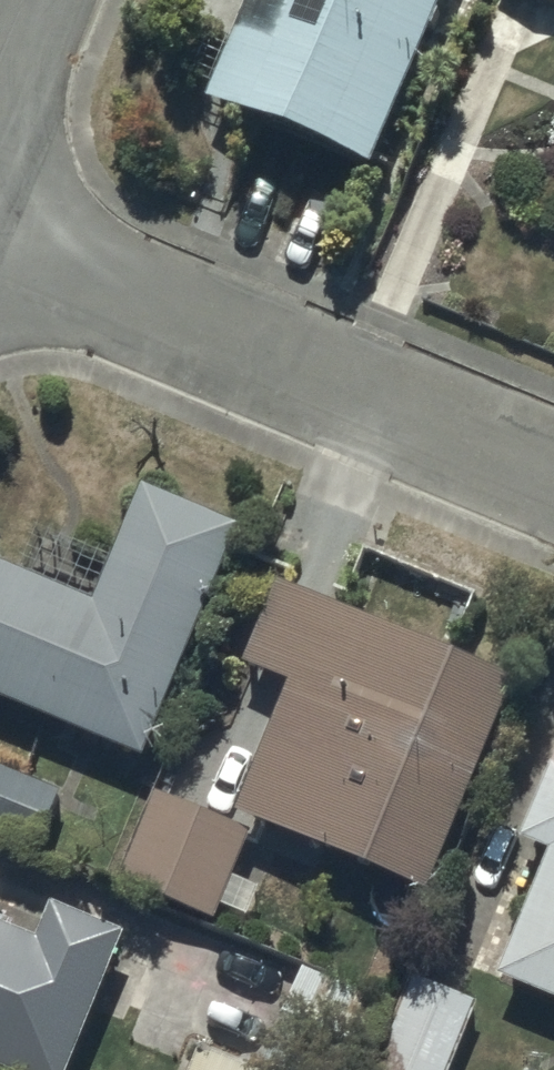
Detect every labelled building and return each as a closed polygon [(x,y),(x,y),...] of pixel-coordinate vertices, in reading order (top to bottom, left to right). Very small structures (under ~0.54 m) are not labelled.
[(208,87),(372,157),(439,0),(245,0),(208,87)] [(149,750),(246,518),(147,477),(98,594),(0,553),(0,687),(149,750)] [(426,883),(511,669),(279,574),(245,660),(291,678),(240,809),(426,883)] [(501,970),(553,990),(553,762),(551,761),(524,834),(549,844),(501,970)] [(38,847),(62,788),(0,762),(0,832),(38,847)] [(159,790),(125,873),(214,914),(220,902),(245,913),(258,883),(231,871),(249,828),(159,790)] [(123,926),(54,898),(42,929),(0,913),(0,1062),(22,1069),(67,1069),(123,926)] [(387,997),(359,984),(357,987),(303,962),(284,1003),(367,1041),(387,997)] [(476,998),(412,973),(373,1069),(446,1069),(476,998)] [(220,1048),(218,1053),(201,1046),(191,1069),(271,1069),(220,1048)]
